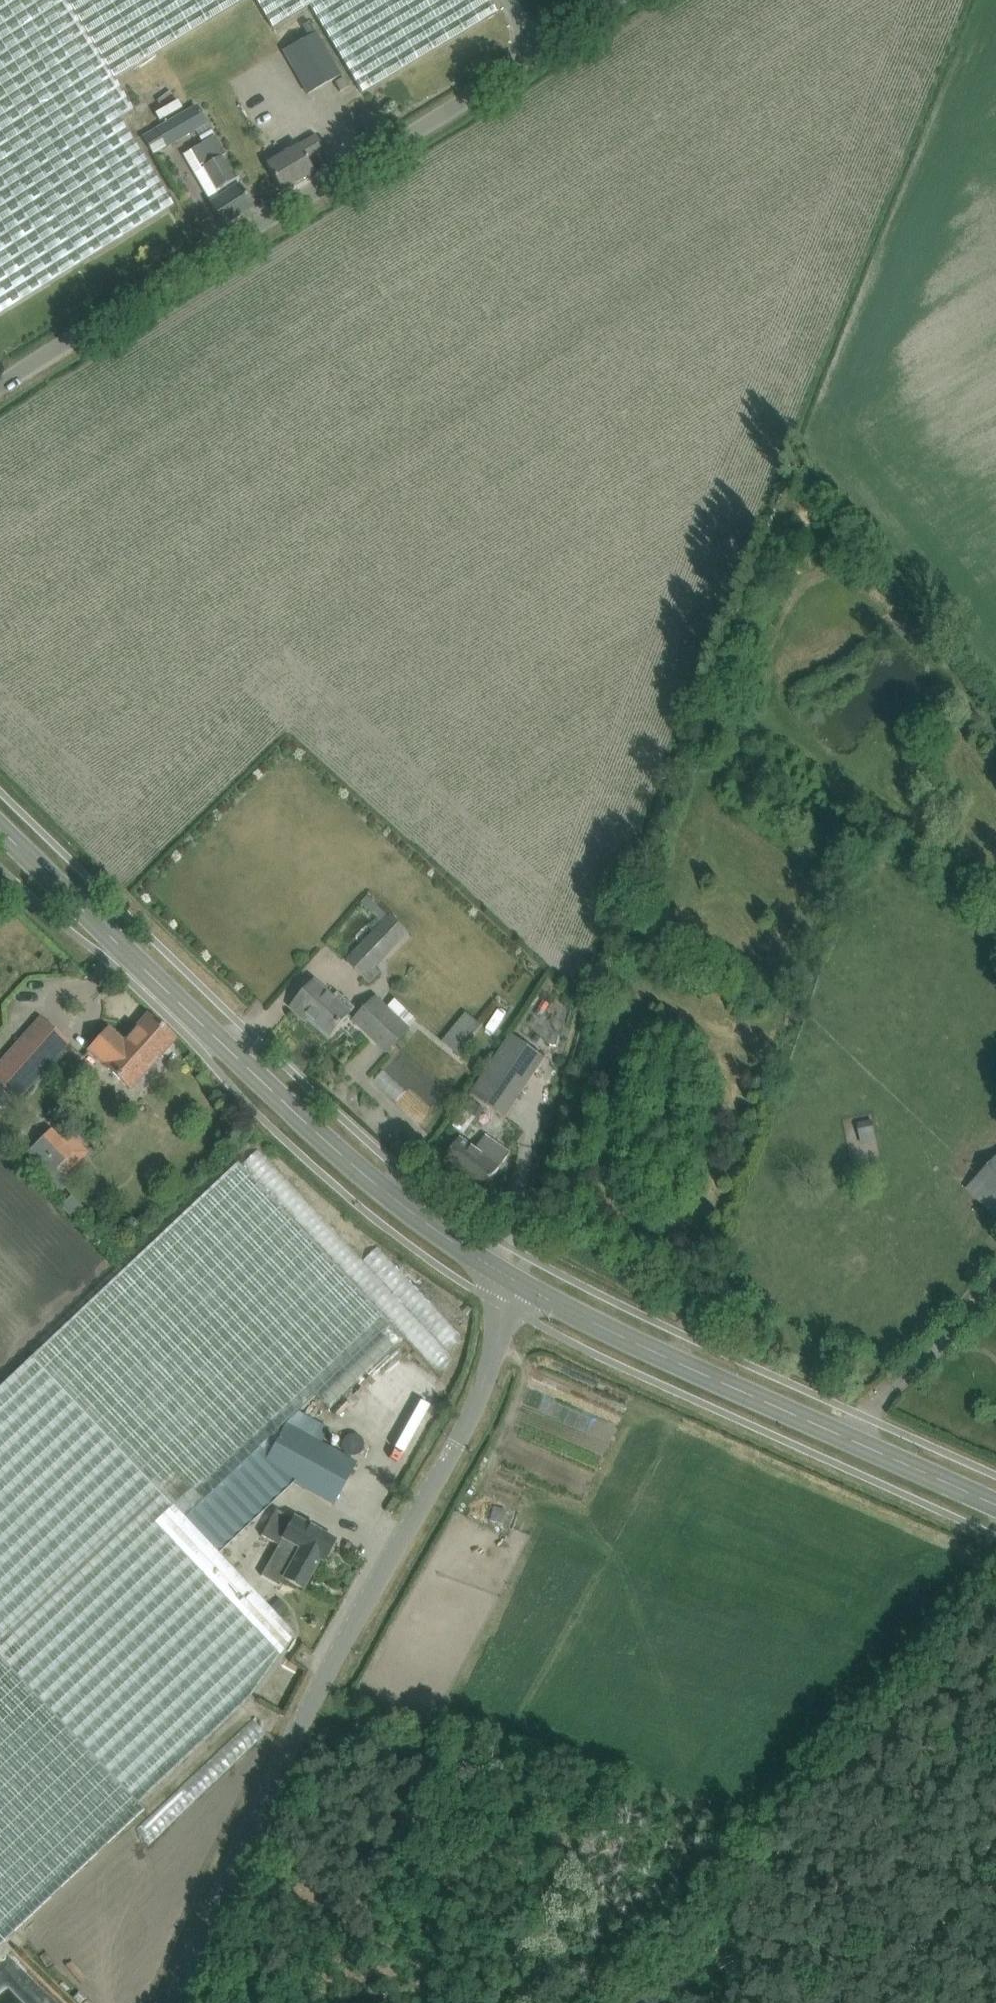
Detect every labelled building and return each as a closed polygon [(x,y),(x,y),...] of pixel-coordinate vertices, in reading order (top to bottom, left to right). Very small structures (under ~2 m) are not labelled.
[(173,206),(119,119),(132,111),(112,78),(242,0),(0,0),(0,314),(173,206)] [(273,28),(310,6),(362,93),(495,14),(487,0),(256,0),(273,28)] [(284,50),(307,94),(340,77),(311,22),(304,26),(309,37),(284,50)] [(344,78),(335,83),(339,92),(349,87),(344,78)] [(145,145),(151,155),(206,124),(196,106),(141,138),(145,145)] [(324,149),(316,135),(298,145),(266,164),(281,192),(314,173),(306,159),(324,149)] [(213,158),(210,160),(211,162),(203,166),(204,167),(193,173),(206,196),(218,189),(222,196),(210,203),(224,225),(252,208),(238,186),(236,187),(232,181),(234,180),(221,156),(214,160),(213,158)] [(346,962),(370,984),(380,973),(376,969),(408,934),(389,916),(346,962)] [(330,1035),(350,1013),(338,1002),(335,1006),(311,985),(295,1004),(330,1035)] [(387,1052),(410,1028),(377,996),(353,1021),(387,1052)] [(458,1055),(482,1026),(466,1013),(443,1042),(458,1055)] [(111,1033),(98,1048),(97,1050),(108,1060),(103,1065),(130,1089),(174,1039),(148,1016),(122,1044),(111,1033)] [(18,1099),(67,1042),(40,1019),(0,1064),(0,1083),(18,1099)] [(506,1118),(545,1058),(512,1036),(472,1096),(506,1118)] [(0,1114),(0,1132),(16,1118),(7,1108),(0,1114)] [(867,1146),(882,1144),(880,1130),(865,1132),(867,1146)] [(59,1131),(31,1160),(63,1190),(98,1153),(78,1134),(70,1142),(59,1131)] [(484,1190),(510,1153),(486,1135),(476,1149),(460,1138),(444,1161),(484,1190)] [(995,1196),(995,1158),(977,1178),(995,1196)] [(219,1553),(291,1482),(263,1466),(286,1424),(284,1423),(296,1412),(314,1395),(330,1412),(404,1339),(237,1163),(0,1386),(0,1945),(8,1937),(144,1809),(138,1803),(247,1701),(249,1698),(295,1634),(219,1553)] [(68,1209),(78,1221),(89,1211),(78,1199),(68,1209)] [(448,1335),(449,1350),(464,1349),(463,1334),(448,1335)] [(356,1463),(286,1424),(263,1466),(291,1482),(333,1505),(356,1463)] [(294,1517),(293,1519),(276,1509),(260,1536),(278,1546),(261,1577),(262,1577),(262,1576),(278,1585),(282,1578),(303,1589),(319,1559),(323,1561),(334,1540),(294,1517)] [(494,1524),(509,1527),(512,1512),(498,1509),(494,1524)] [(274,1606),(272,1608),(279,1616),(281,1614),(284,1611),(277,1603),(274,1606)]
